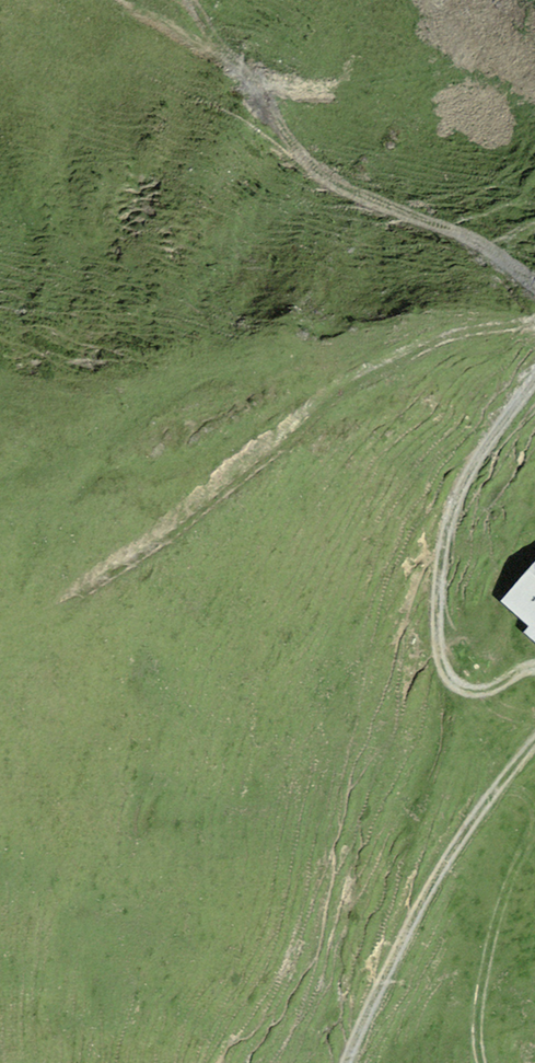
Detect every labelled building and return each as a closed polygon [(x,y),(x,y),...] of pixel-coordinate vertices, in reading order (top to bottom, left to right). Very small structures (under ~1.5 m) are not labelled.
[(499,602),(527,626),(522,631),(534,642),(534,561),(499,602)]
